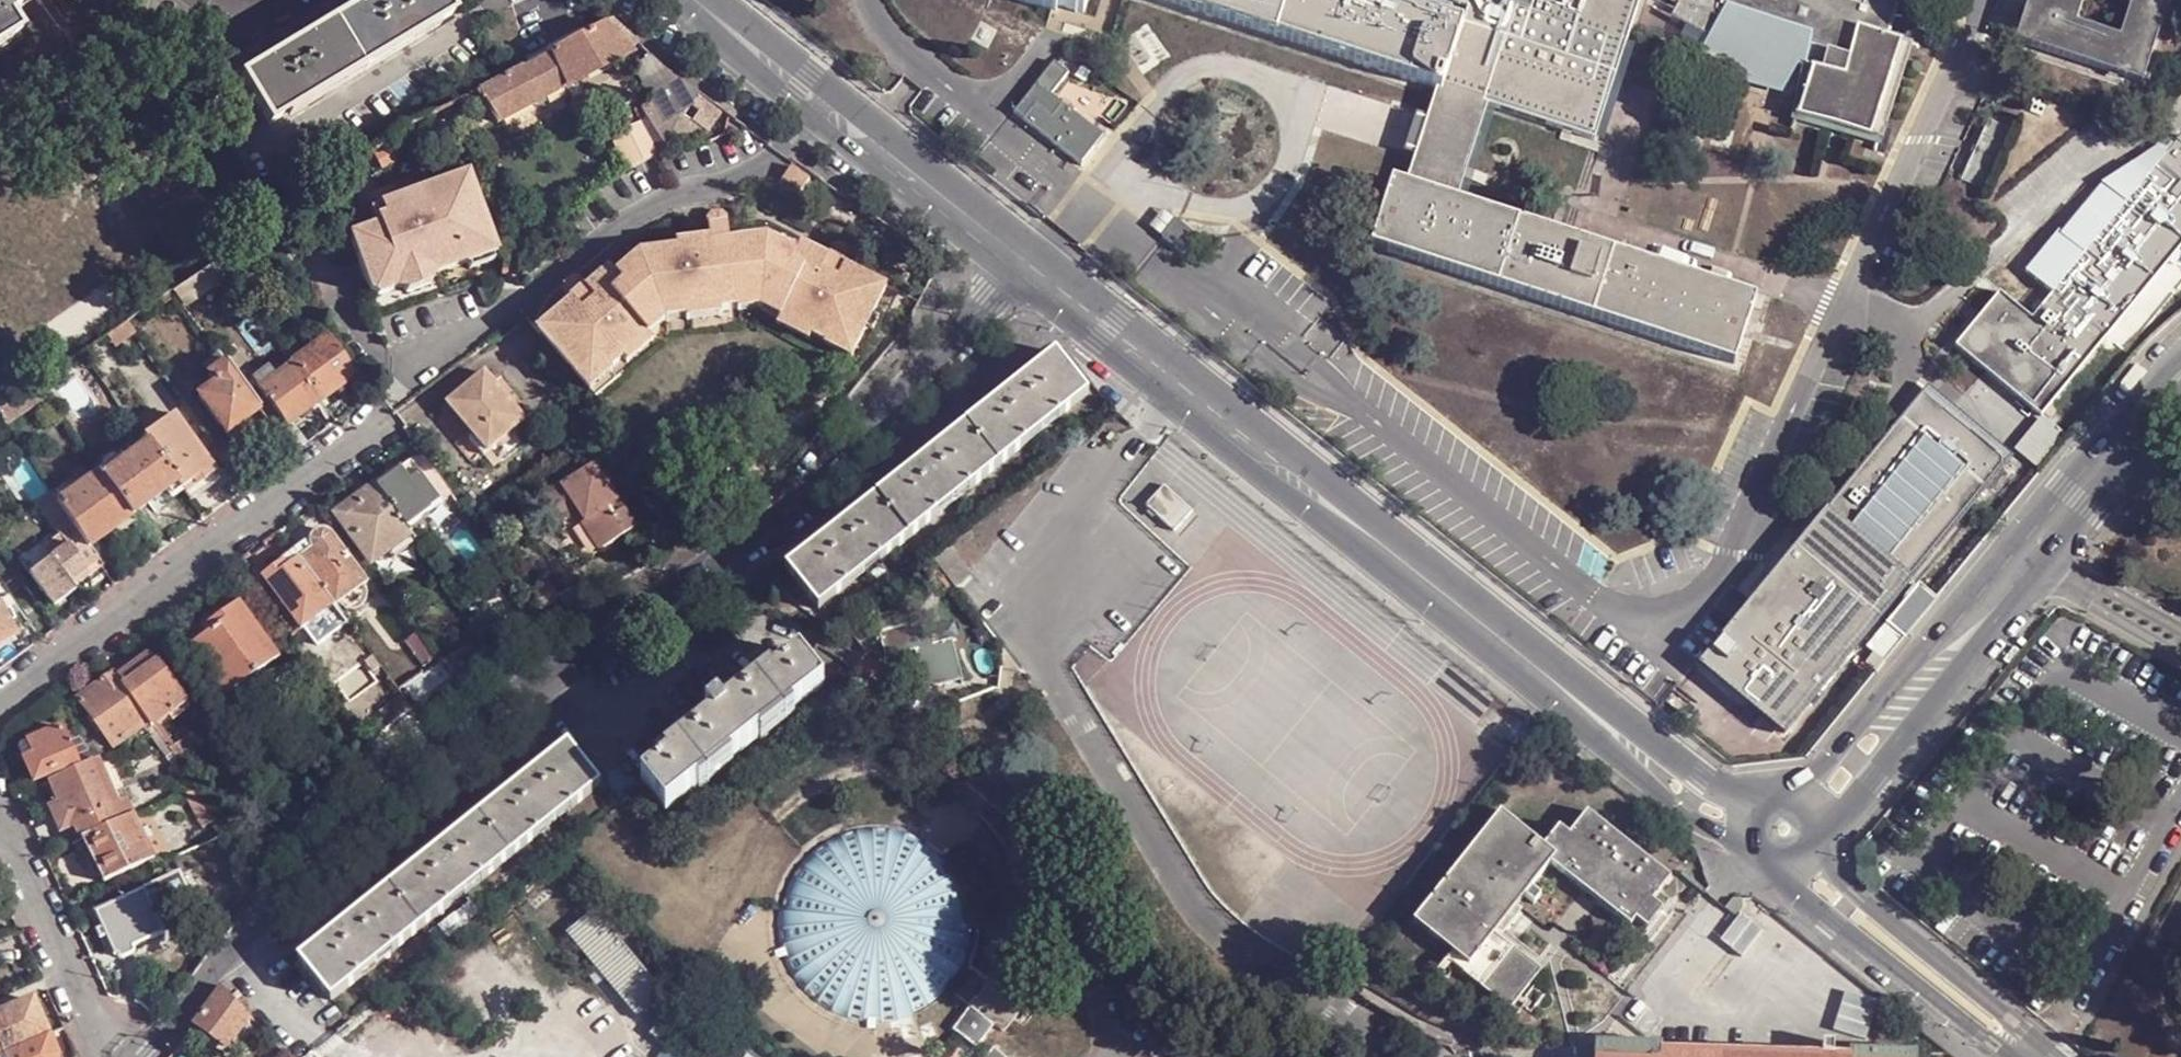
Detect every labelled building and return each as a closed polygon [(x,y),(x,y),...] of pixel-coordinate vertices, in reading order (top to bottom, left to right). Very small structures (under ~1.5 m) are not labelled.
[(19,34),(7,14),(21,7),(16,0),(0,0),(0,46),(19,34)] [(362,67),(453,12),(446,0),(366,0),(333,20),(362,67)] [(1058,6),(1060,2),(1083,11),(1087,0),(1038,0),(1058,6)] [(1436,88),(1462,23),(1393,0),(1169,0),(1436,88)] [(1436,88),(1419,138),(1404,182),(1456,199),(1465,171),(1487,104),(1594,139),(1640,0),(1451,0),(1450,3),(1467,9),(1462,23),(1436,88)] [(1801,67),(1805,68),(1789,127),(1792,128),(1795,116),(1836,126),(1875,138),(1871,150),(1874,150),(1909,44),(1917,47),(1917,45),(1884,34),(1895,0),(1677,0),(1668,16),(1677,22),(1686,27),(1681,40),(1701,50),(1690,71),(1781,93),(1801,67)] [(2033,10),(2024,7),(2013,39),(2141,82),(2168,0),(2130,0),(2118,36),(2073,21),(2081,0),(2036,0),(2033,10)] [(2024,7),(2033,10),(2036,0),(2027,0),(2024,7)] [(609,16),(600,22),(630,52),(641,45),(609,16)] [(281,51),(242,75),(269,122),(362,67),(333,20),(296,42),(281,51)] [(630,52),(600,22),(463,96),(470,107),(483,101),(497,122),(630,52)] [(277,44),(281,51),(296,42),(292,35),(277,44)] [(654,58),(640,65),(661,106),(646,115),(666,145),(705,133),(722,109),(699,92),(674,75),(654,58)] [(1079,162),(1103,133),(1037,80),(1013,110),(1079,162)] [(1960,180),(1984,191),(2013,131),(1988,120),(1960,180)] [(2108,334),(2180,246),(2180,136),(2176,140),(2169,134),(2156,151),(2163,157),(2154,168),(2053,291),(2032,317),(1999,291),(1955,344),(2042,416),(2043,414),(2049,420),(2057,410),(2050,404),(2108,334)] [(2053,291),(2154,168),(2135,153),(2094,183),(2024,266),(2053,291)] [(792,164),(779,184),(797,197),(810,178),(792,164)] [(379,227),(351,238),(371,292),(379,296),(395,290),(393,284),(435,268),(437,274),(465,264),(463,258),(495,247),(468,175),(418,193),(413,180),(384,191),(387,199),(371,204),(379,227)] [(1456,199),(1404,182),(1391,178),(1369,244),(1734,363),(1755,297),(1456,199)] [(562,307),(541,325),(581,377),(606,359),(611,366),(624,357),(622,354),(650,331),(642,322),(665,304),(686,302),(686,310),(721,306),(722,310),(738,308),(737,296),(759,294),(792,311),(787,318),(819,335),(817,337),(830,345),(835,337),(862,350),(871,331),(877,320),(893,290),(852,269),(858,259),(855,252),(847,247),(841,249),(835,260),(807,246),(802,255),(796,267),(784,261),(791,249),(776,240),(737,244),(734,219),(728,213),(719,214),(714,220),(717,240),(683,243),(683,248),(648,251),(633,263),(640,272),(629,281),(622,273),(615,265),(591,284),(583,274),(577,273),(552,294),(562,307)] [(2108,334),(2128,350),(2142,333),(2180,285),(2180,246),(2108,334)] [(492,259),(497,253),(495,247),(463,258),(465,264),(474,265),(492,259)] [(802,255),(791,249),(784,261),(796,267),(802,255)] [(229,273),(219,258),(174,287),(183,299),(190,296),(191,298),(229,273)] [(633,263),(622,273),(629,281),(640,272),(633,263)] [(393,284),(395,290),(404,291),(430,281),(437,274),(435,268),(393,284)] [(536,319),(541,325),(562,307),(552,294),(536,319)] [(738,308),(738,311),(760,309),(759,294),(737,296),(738,308)] [(792,311),(759,294),(760,309),(785,321),(788,316),(792,311)] [(650,331),(667,318),(687,316),(686,310),(686,302),(665,304),(642,322),(650,331)] [(721,306),(686,310),(687,316),(688,319),(722,315),(722,310),(721,306)] [(783,327),(814,344),(817,337),(819,335),(787,318),(786,321),(783,327)] [(879,336),(885,324),(877,320),(871,331),(879,336)] [(627,360),(655,339),(650,331),(622,354),(624,357),(627,360)] [(356,372),(328,334),(293,360),(294,363),(320,398),(356,372)] [(835,337),(830,345),(829,347),(856,360),(862,350),(835,337)] [(1088,393),(1056,353),(788,567),(820,607),(1088,393)] [(210,374),(226,362),(222,356),(206,368),(210,374)] [(606,359),(581,377),(589,386),(613,368),(611,366),(606,359)] [(200,394),(228,433),(230,435),(237,437),(244,436),(249,430),(251,423),(248,416),(260,408),(226,362),(210,374),(216,383),(200,394)] [(320,398),(294,363),(275,377),(269,368),(254,379),(270,401),(260,408),(276,430),(320,398)] [(484,370),(448,401),(489,449),(525,417),(484,370)] [(0,402),(0,412),(5,420),(46,393),(35,379),(0,402)] [(1737,694),(1784,732),(2006,459),(1923,391),(1701,664),(1722,681),(1737,694)] [(175,411),(144,434),(148,439),(182,487),(193,479),(196,483),(215,469),(175,411)] [(2037,468),(2066,433),(2049,420),(2043,414),(2042,416),(2014,449),(2037,468)] [(134,513),(168,488),(172,493),(182,487),(148,439),(125,456),(121,452),(100,467),(101,469),(134,513)] [(562,480),(538,496),(555,521),(577,507),(602,546),(635,523),(623,505),(619,508),(612,498),(616,496),(612,488),(631,476),(611,446),(591,460),(593,463),(564,483),(562,480)] [(377,485),(406,524),(452,491),(422,450),(377,485)] [(90,546),(134,513),(101,469),(60,500),(90,546)] [(182,487),(190,498),(200,490),(220,477),(215,469),(196,483),(193,479),(182,487)] [(399,551),(415,535),(406,524),(377,485),(356,500),(359,505),(342,519),(376,565),(381,562),(399,551)] [(1163,487),(1146,505),(1173,532),(1191,512),(1163,487)] [(54,604),(74,589),(69,580),(85,569),(89,574),(102,564),(90,546),(60,500),(53,490),(39,498),(59,525),(56,528),(61,535),(24,562),(54,604)] [(623,505),(616,496),(612,498),(619,508),(623,505)] [(302,556),(336,602),(336,603),(337,603),(363,584),(366,581),(329,531),(326,530),(319,530),(313,535),(312,538),(313,549),(302,556)] [(313,549),(312,538),(297,548),(302,556),(313,549)] [(951,546),(934,560),(954,583),(959,590),(973,574),(951,546)] [(297,548),(282,559),(284,561),(288,567),(302,556),(297,548)] [(263,575),(302,628),(303,627),(332,605),(336,602),(302,556),(288,567),(284,561),(263,575)] [(947,589),(954,583),(934,560),(922,569),(933,583),(939,578),(947,589)] [(363,584),(337,603),(344,608),(353,609),(360,606),(365,600),(366,591),(363,584)] [(1890,623),(1902,633),(1932,594),(1920,584),(1890,623)] [(1937,599),(1932,594),(1902,633),(1904,634),(1906,636),(1937,599)] [(18,633),(0,599),(0,642),(18,633)] [(280,657),(239,602),(223,613),(218,605),(199,617),(200,620),(178,635),(182,642),(187,639),(202,660),(210,654),(235,689),(280,657)] [(332,605),(303,627),(307,630),(316,631),(324,629),(331,622),(334,614),(332,605)] [(930,620),(878,633),(878,636),(881,636),(887,660),(889,660),(888,655),(915,648),(924,686),(921,687),(922,689),(961,679),(962,684),(965,683),(953,639),(957,638),(957,636),(936,642),(930,620)] [(1902,633),(1890,623),(1870,647),(1875,652),(1882,657),(1902,633)] [(418,632),(407,641),(422,661),(433,653),(418,632)] [(1904,634),(1902,633),(1882,657),(1884,659),(1904,634)] [(453,678),(483,660),(473,643),(441,662),(453,678)] [(814,654),(832,677),(844,667),(818,648),(814,654)] [(706,727),(643,777),(668,807),(832,677),(814,654),(808,661),(801,651),(732,707),(724,696),(714,705),(709,699),(694,712),(706,727)] [(151,652),(135,664),(141,673),(158,661),(151,652)] [(860,670),(873,671),(879,663),(870,652),(858,668),(860,670)] [(1867,662),(1874,667),(1882,657),(1875,652),(1867,662)] [(433,653),(422,661),(426,666),(437,658),(433,653)] [(210,654),(202,660),(226,696),(235,689),(210,654)] [(1884,659),(1882,657),(1874,667),(1877,671),(1886,660),(1884,659)] [(186,701),(158,661),(141,673),(135,664),(118,676),(150,719),(154,724),(186,701)] [(417,705),(453,678),(441,662),(423,674),(422,672),(402,685),(417,705)] [(873,671),(860,670),(854,679),(877,694),(882,685),(886,680),(873,671)] [(115,745),(150,719),(118,676),(115,671),(96,685),(97,686),(81,698),(115,745)] [(1737,694),(1722,681),(1717,688),(1732,700),(1737,694)] [(380,709),(391,724),(412,708),(401,693),(380,709)] [(80,761),(64,725),(21,743),(37,780),(80,761)] [(371,725),(363,732),(370,742),(371,741),(377,735),(371,725)] [(80,734),(96,759),(110,752),(94,726),(80,734)] [(196,726),(182,737),(190,747),(204,737),(196,726)] [(155,737),(164,749),(165,749),(170,746),(161,734),(155,737)] [(334,742),(328,734),(309,757),(312,763),(324,755),(320,749),(334,742)] [(182,737),(170,746),(175,754),(177,756),(190,747),(182,737)] [(569,743),(302,956),(335,995),(601,783),(569,743)] [(170,746),(165,749),(170,757),(175,754),(170,746)] [(117,804),(96,759),(53,779),(63,802),(56,805),(65,827),(76,823),(83,837),(134,814),(127,800),(117,804)] [(198,784),(185,790),(202,824),(221,815),(198,784)] [(1540,973),(1492,936),(1548,864),(1627,927),(1633,920),(1646,930),(1662,910),(1652,903),(1670,879),(1587,813),(1569,836),(1559,829),(1544,849),(1501,813),(1412,925),(1451,956),(1445,964),(1507,1014),(1540,973)] [(105,881),(155,859),(134,814),(83,837),(86,843),(102,873),(105,881)] [(848,1019),(869,1023),(889,1023),(909,1017),(928,1008),(945,995),(958,980),(968,961),(974,942),(976,920),(973,899),(966,880),(954,862),(951,858),(940,847),(923,835),(903,827),(883,824),(862,824),(842,829),(823,838),(806,851),(793,867),(783,886),(777,906),(776,927),(779,948),(786,967),(797,985),(812,1000),(829,1012),(848,1019)] [(102,873),(86,843),(83,845),(84,849),(95,871),(98,874),(102,873)] [(107,935),(115,954),(117,955),(122,955),(134,949),(136,947),(136,944),(163,931),(159,924),(184,913),(169,878),(96,910),(102,925),(107,935)] [(1733,902),(1726,911),(1736,918),(1742,911),(1742,901),(1733,902)] [(666,994),(595,908),(568,931),(639,1016),(666,994)] [(107,935),(102,925),(96,927),(101,938),(107,935)] [(302,956),(300,957),(332,997),(335,995),(302,956)] [(989,1020),(986,1023),(993,1032),(998,1029),(1007,1039),(1043,1005),(1032,992),(1048,977),(1046,974),(1037,969),(1030,969),(1019,979),(1012,971),(993,990),(1000,999),(993,1006),(984,997),(977,1004),(989,1020)] [(1021,969),(1012,971),(1019,979),(1030,969),(1021,969)] [(228,1046),(250,1016),(222,986),(195,1023),(228,1046)] [(1000,999),(993,990),(984,997),(993,1006),(1000,999)] [(30,997),(2,1009),(4,1013),(0,1014),(0,1054),(46,1033),(30,997)] [(56,1053),(46,1033),(0,1054),(0,1056),(55,1056),(56,1053)] [(1915,1052),(1849,1050),(1849,1056),(1660,1050),(1660,1045),(1593,1043),(1593,1056),(1915,1056),(1915,1052)]
